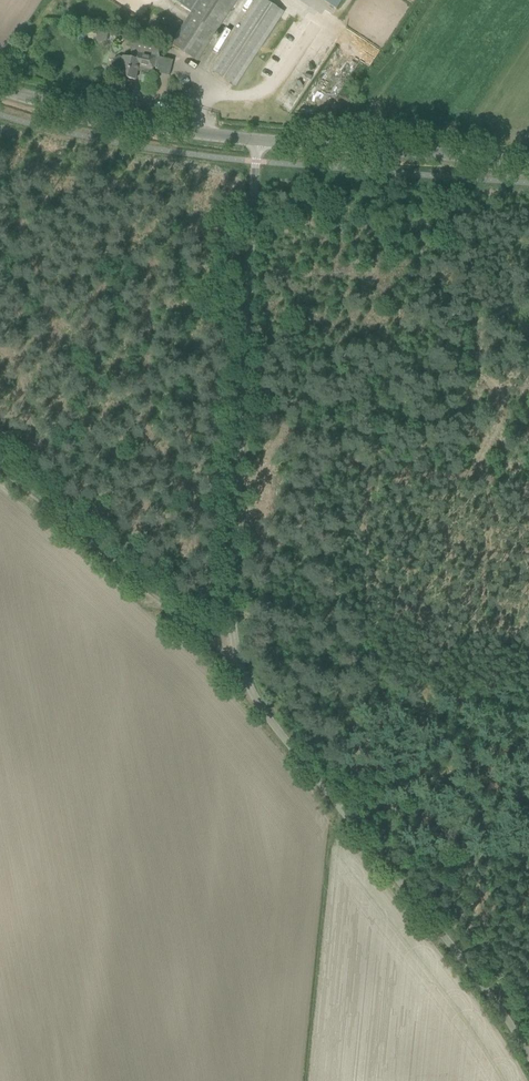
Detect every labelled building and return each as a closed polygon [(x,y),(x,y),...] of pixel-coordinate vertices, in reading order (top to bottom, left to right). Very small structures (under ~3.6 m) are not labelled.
[(178,34),(171,43),(197,61),(203,51),(237,0),(174,0),(192,12),(178,34)] [(241,76),(283,12),(265,0),(258,0),(212,71),(235,86),(241,76)] [(336,9),(342,0),(323,0),(336,9)] [(284,49),(294,29),(288,26),(278,46),(284,49)] [(119,75),(119,76),(135,80),(138,66),(153,69),(156,58),(157,43),(130,37),(129,45),(132,52),(131,57),(124,56),(123,57),(119,56),(114,60),(111,73),(119,75)]
